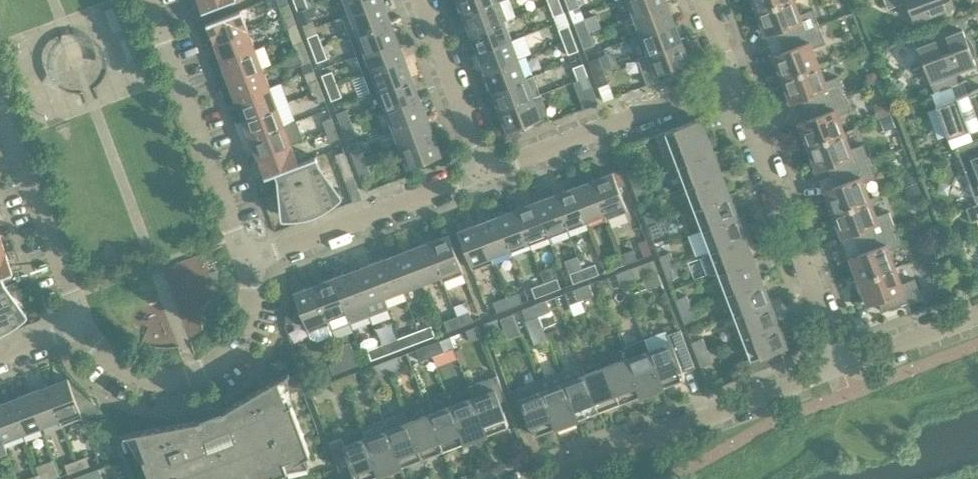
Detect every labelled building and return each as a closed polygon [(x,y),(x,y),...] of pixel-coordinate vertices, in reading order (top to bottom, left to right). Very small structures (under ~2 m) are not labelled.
[(230,0),(198,0),(202,11),(230,0)] [(306,0),(294,0),(298,11),(308,7),(306,0)] [(349,35),(390,19),(383,0),(349,13),(342,16),(349,35)] [(383,0),(344,0),(349,13),(383,0)] [(463,14),(501,0),(458,0),(463,14)] [(463,14),(470,34),(504,21),(503,19),(514,15),(509,0),(501,0),(463,14)] [(564,12),(559,0),(549,4),(554,16),(564,12)] [(579,6),(577,0),(566,0),(569,10),(579,6)] [(667,3),(666,0),(627,0),(633,15),(667,3)] [(755,11),(783,0),(751,0),(755,11)] [(799,13),(794,0),(783,0),(755,11),(764,34),(775,30),(779,40),(819,25),(812,8),(799,13)] [(948,2),(949,2),(950,0),(884,0),(887,8),(902,3),(908,5),(913,21),(950,7),(948,2)] [(292,13),(288,3),(280,6),(283,16),(292,13)] [(640,34),(674,22),(667,3),(633,15),(640,34)] [(302,23),(313,19),(308,7),(298,11),(302,23)] [(214,42),(248,29),(240,9),(206,22),(214,42)] [(296,23),(292,13),(283,16),(287,26),(296,23)] [(596,14),(585,19),(590,32),(601,28),(596,14)] [(356,54),(397,39),(390,19),(349,35),(356,54)] [(585,19),(574,23),(579,36),(590,32),(585,19)] [(477,53),(511,40),(504,21),(470,34),(477,53)] [(648,53),(681,41),(674,22),(640,34),(648,53)] [(568,24),(558,28),(564,42),(573,38),(568,24)] [(945,36),(941,24),(913,35),(934,91),(958,82),(954,71),(975,63),(973,56),(974,52),(973,47),(972,42),(969,39),(965,36),(962,29),(945,36)] [(812,47),(825,42),(819,25),(779,40),(783,50),(772,55),(781,78),(818,64),(812,47)] [(214,42),(221,62),(255,49),(248,29),(214,42)] [(584,47),(594,43),(590,32),(579,36),(584,47)] [(317,33),(307,36),(312,49),(322,45),(317,33)] [(569,53),(578,49),(573,38),(564,42),(569,53)] [(363,73),(404,58),(397,39),(356,54),(363,73)] [(485,72),(518,59),(511,40),(477,53),(485,72)] [(306,51),(302,41),(294,44),(298,54),(306,51)] [(658,80),(655,73),(689,61),(681,41),(648,53),(637,57),(647,84),(658,80)] [(317,61),(327,57),(322,45),(312,49),(317,61)] [(221,62),(228,80),(262,67),(255,49),(221,62)] [(310,61),(306,51),(298,54),(302,64),(310,61)] [(598,57),(588,60),(593,74),(603,70),(598,57)] [(370,91),(378,89),(412,77),(404,58),(363,73),(370,91)] [(533,74),(525,77),(518,59),(485,72),(492,91),(533,75),(533,74)] [(582,62),(572,66),(577,80),(588,76),(582,62)] [(838,75),(824,80),(818,64),(781,78),(790,101),(801,97),(805,107),(844,92),(838,75)] [(235,99),(269,86),(262,67),(228,80),(235,99)] [(598,86),(608,82),(603,70),(593,74),(598,86)] [(867,77),(869,82),(878,79),(875,70),(870,72),(867,77)] [(331,71),(322,75),(327,87),(336,83),(331,71)] [(499,110),(540,94),(533,75),(492,91),(499,110)] [(582,91),(592,88),(588,76),(577,80),(582,91)] [(385,109),(419,96),(412,77),(378,89),(385,109)] [(321,89),(317,79),(308,83),(312,93),(321,89)] [(956,147),(972,141),(968,129),(977,126),(977,88),(971,91),(967,79),(958,82),(934,91),(931,92),(952,149),(956,147)] [(332,100),(341,96),(336,83),(327,87),(332,100)] [(242,118),(276,105),(269,86),(235,99),(242,118)] [(325,99),(321,89),(312,93),(316,102),(325,99)] [(837,115),(850,110),(844,92),(805,107),(809,118),(797,122),(806,145),(844,131),(837,115)] [(506,129),(548,114),(540,94),(499,110),(506,129)] [(419,96),(385,109),(392,128),(426,115),(419,96)] [(878,118),(891,113),(885,99),(873,104),(878,118)] [(242,118),(250,137),(284,125),(276,105),(242,118)] [(346,109),(336,112),(341,125),(351,121),(346,109)] [(884,129),(895,124),(891,114),(880,118),(884,129)] [(426,115),(392,128),(400,147),(433,134),(426,115)] [(336,127),(331,117),(323,120),(327,131),(336,127)] [(676,165),(677,166),(713,152),(700,118),(656,134),(668,168),(676,165)] [(346,138),(356,134),(351,121),(341,125),(346,138)] [(250,137),(257,157),(291,144),(284,125),(250,137)] [(331,141),(339,137),(336,127),(327,131),(331,141)] [(863,143),(850,148),(844,131),(806,145),(815,169),(826,164),(830,174),(869,160),(863,143)] [(407,167),(441,154),(433,134),(400,147),(407,167)] [(956,147),(977,203),(977,139),(972,141),(956,147)] [(264,177),(276,172),(298,162),(291,144),(257,157),(264,177)] [(360,147),(350,151),(355,164),(365,160),(360,147)] [(347,158),(344,150),(335,154),(338,162),(347,158)] [(721,174),(713,152),(677,166),(685,187),(721,174)] [(298,162),(276,172),(293,217),(298,217),(304,216),(309,215),(314,213),(323,209),(328,206),(332,202),(315,156),(298,162)] [(350,166),(347,158),(338,162),(341,170),(350,166)] [(360,176),(370,172),(365,160),(355,164),(360,176)] [(863,182),(876,177),(869,160),(830,174),(834,185),(823,189),(832,212),(869,198),(863,182)] [(353,174),(350,166),(341,170),(344,178),(353,174)] [(643,179),(638,166),(626,170),(631,184),(643,179)] [(607,218),(627,210),(612,171),(593,179),(606,211),(604,212),(607,218)] [(912,171),(898,175),(902,186),(915,181),(912,171)] [(356,182),(353,174),(344,178),(347,186),(356,182)] [(685,187),(693,209),(729,195),(721,174),(685,187)] [(586,219),(604,212),(606,211),(593,179),(573,186),(586,219)] [(631,184),(636,195),(647,190),(643,179),(631,184)] [(359,190),(356,182),(347,186),(350,194),(359,190)] [(907,186),(912,198),(922,195),(917,182),(907,186)] [(567,226),(586,219),(573,186),(554,193),(567,226)] [(362,198),(359,190),(350,194),(353,201),(362,198)] [(548,233),(567,226),(554,193),(535,201),(548,233)] [(693,209),(701,230),(737,216),(729,195),(693,209)] [(888,210),(875,215),(869,198),(832,212),(840,236),(852,232),(855,242),(895,227),(888,210)] [(535,201),(516,208),(528,241),(548,233),(535,201)] [(977,203),(966,207),(971,221),(977,218),(977,203)] [(509,248),(528,241),(516,208),(497,215),(509,248)] [(659,222),(654,209),(643,213),(648,226),(659,222)] [(509,248),(497,215),(479,222),(491,255),(509,248)] [(701,230),(709,251),(745,238),(737,216),(701,230)] [(472,269),(493,261),(491,255),(479,222),(457,230),(472,269)] [(653,237),(663,232),(659,222),(648,226),(653,237)] [(888,249),(901,244),(895,227),(855,242),(860,253),(848,257),(857,280),(894,265),(888,249)] [(441,280),(463,272),(448,233),(428,241),(440,274),(439,274),(441,280)] [(717,272),(717,273),(753,259),(745,238),(709,251),(703,253),(701,257),(707,273),(712,274),(717,272)] [(422,281),(439,274),(440,274),(428,241),(409,248),(422,281)] [(921,255),(933,251),(929,241),(918,245),(921,255)] [(403,288),(422,281),(409,248),(390,255),(403,288)] [(636,259),(633,249),(621,253),(625,263),(636,259)] [(1,276),(13,272),(4,250),(0,252),(0,277),(1,276)] [(670,251),(659,256),(664,269),(675,264),(670,251)] [(578,256),(583,268),(582,268),(586,278),(599,273),(595,263),(593,264),(590,256),(585,253),(578,256)] [(607,258),(611,268),(625,263),(621,253),(607,258)] [(384,295),(403,288),(390,255),(371,263),(384,295)] [(658,270),(654,259),(620,272),(624,283),(658,270)] [(717,273),(725,294),(761,280),(753,259),(717,273)] [(352,270),(369,315),(389,308),(384,295),(371,263),(352,270)] [(664,269),(669,280),(680,275),(675,264),(664,269)] [(914,277),(901,282),(894,265),(857,280),(866,303),(877,299),(881,310),(921,295),(914,277)] [(570,273),(573,283),(586,278),(582,268),(570,273)] [(352,270),(333,277),(345,310),(346,310),(351,322),(369,315),(352,270)] [(620,272),(607,276),(612,287),(624,283),(620,272)] [(0,277),(0,332),(4,330),(9,327),(14,324),(18,321),(1,276),(0,277)] [(333,277),(313,284),(326,317),(327,317),(332,330),(351,322),(346,310),(345,310),(333,277)] [(560,287),(556,277),(544,282),(548,292),(560,287)] [(769,302),(761,280),(725,294),(733,315),(769,302)] [(544,282),(531,287),(535,297),(548,292),(544,282)] [(593,294),(588,283),(577,288),(581,298),(593,294)] [(327,317),(326,317),(313,284),(293,292),(296,300),(293,321),(305,323),(310,337),(318,340),(333,334),(332,330),(327,317)] [(572,312),(583,308),(579,299),(581,298),(577,288),(565,292),(572,312)] [(522,301),(518,292),(506,296),(510,306),(522,301)] [(692,307),(687,294),(675,299),(680,311),(692,307)] [(493,301),(497,311),(510,306),(506,296),(493,301)] [(550,310),(546,300),(534,304),(538,314),(550,310)] [(777,323),(769,302),(733,315),(741,337),(777,323)] [(534,304),(522,308),(526,319),(538,314),(534,304)] [(685,322),(696,318),(692,307),(680,311),(685,322)] [(550,310),(538,314),(542,325),(554,321),(550,310)] [(473,321),(469,311),(456,316),(460,326),(473,321)] [(513,312),(501,317),(505,327),(517,322),(513,312)] [(444,320),(448,330),(460,326),(456,316),(444,320)] [(488,334),(500,329),(496,318),(484,323),(488,334)] [(784,359),(780,347),(786,345),(777,323),(741,337),(749,357),(741,360),(746,373),(784,359)] [(435,335),(431,325),(418,330),(422,340),(435,335)] [(470,341),(482,336),(478,325),(466,330),(470,341)] [(667,334),(665,330),(645,338),(662,385),(684,377),(682,371),(694,366),(680,329),(667,334)] [(403,347),(422,340),(418,330),(399,337),(403,347)] [(384,354),(403,347),(399,337),(380,344),(384,354)] [(707,350),(702,337),(691,342),(696,354),(707,350)] [(628,357),(641,393),(662,385),(645,338),(624,346),(628,357)] [(444,351),(440,340),(429,344),(433,355),(444,351)] [(380,344),(367,349),(371,359),(384,354),(380,344)] [(429,344),(416,349),(420,360),(433,355),(429,344)] [(696,354),(700,366),(712,362),(707,350),(696,354)] [(358,364),(354,354),(342,359),(345,369),(358,364)] [(401,367),(397,356),(386,360),(390,371),(401,367)] [(620,401),(641,393),(628,357),(606,365),(620,401)] [(328,364),(332,374),(345,369),(342,359),(328,364)] [(386,360),(373,365),(377,376),(390,371),(386,360)] [(577,417),(598,409),(585,373),(585,374),(581,364),(560,372),(564,381),(577,417)] [(598,409),(620,401),(606,365),(585,373),(598,409)] [(199,418),(123,433),(123,434),(133,432),(150,478),(254,478),(273,472),(274,474),(287,469),(286,466),(309,452),(281,377),(289,372),(288,370),(261,386),(222,410),(210,414),(199,418)] [(347,387),(359,383),(354,372),(343,376),(347,387)] [(577,417),(564,381),(560,372),(539,380),(556,425),(577,417)] [(497,375),(469,386),(473,397),(486,432),(508,424),(499,401),(506,398),(497,375)] [(343,376),(330,381),(334,392),(347,387),(343,376)] [(84,421),(103,414),(101,411),(71,385),(68,377),(48,385),(60,419),(59,419),(61,425),(62,425),(62,424),(82,416),(84,421)] [(522,404),(533,434),(556,425),(539,380),(509,391),(515,406),(522,404)] [(41,426),(59,419),(60,419),(48,385),(28,392),(41,426)] [(22,433),(41,426),(28,392),(9,399),(22,433)] [(473,397),(451,405),(465,441),(486,432),(473,397)] [(22,433),(9,399),(0,403),(0,432),(3,440),(22,433)] [(451,405),(430,413),(444,449),(465,441),(451,405)] [(408,421),(405,411),(384,419),(401,465),(422,457),(409,421),(408,421)] [(422,457),(444,449),(430,413),(409,421),(422,457)] [(366,437),(380,473),(401,465),(384,419),(362,427),(366,437)] [(356,478),(363,478),(380,473),(366,437),(345,445),(342,437),(328,442),(342,478),(345,478),(355,475),(356,478)] [(79,469),(89,465),(86,456),(75,460),(79,469)] [(75,460),(64,464),(68,473),(79,469),(75,460)] [(98,468),(86,472),(89,478),(102,478),(98,468)] [(48,470),(37,474),(39,478),(51,478),(48,470)]
